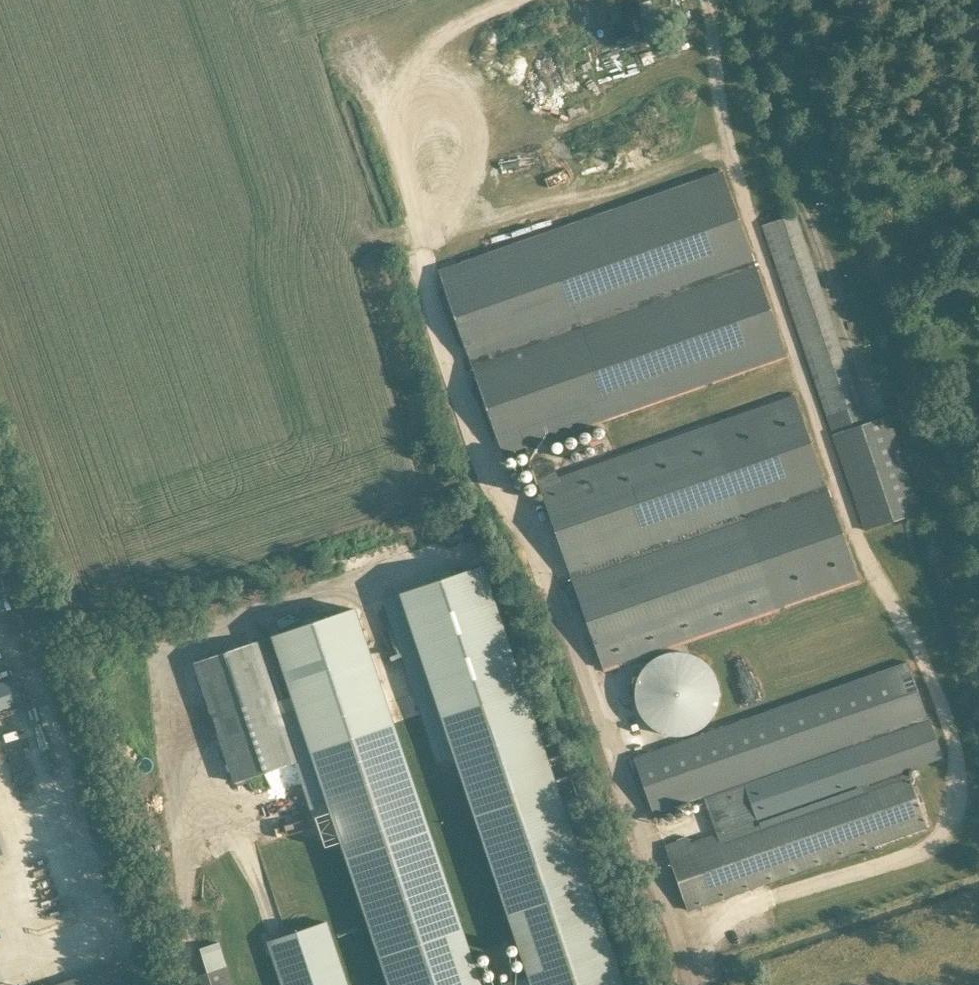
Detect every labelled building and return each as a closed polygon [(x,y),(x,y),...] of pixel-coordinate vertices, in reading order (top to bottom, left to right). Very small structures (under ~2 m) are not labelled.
[(733,172),(443,260),(502,453),(533,443),(531,438),(790,358),(733,172)] [(600,662),(863,586),(808,396),(557,469),(553,457),(541,460),(600,662)] [(921,511),(889,415),(877,419),(834,434),(866,530),(921,511)] [(392,628),(386,608),(379,611),(385,631),(392,628)] [(299,762),(282,712),(290,709),(286,698),(279,701),(268,670),(279,666),(269,636),(193,662),(234,783),(299,762)] [(631,705),(696,740),(731,675),(666,640),(631,705)] [(917,666),(635,746),(654,812),(707,797),(717,832),(690,840),(689,835),(668,841),(686,903),(931,833),(912,767),(943,758),(917,666)] [(26,870),(57,858),(47,833),(16,845),(26,870)] [(327,921),(267,941),(281,984),(349,984),(327,921)] [(227,965),(199,975),(202,984),(233,984),(227,965)]
